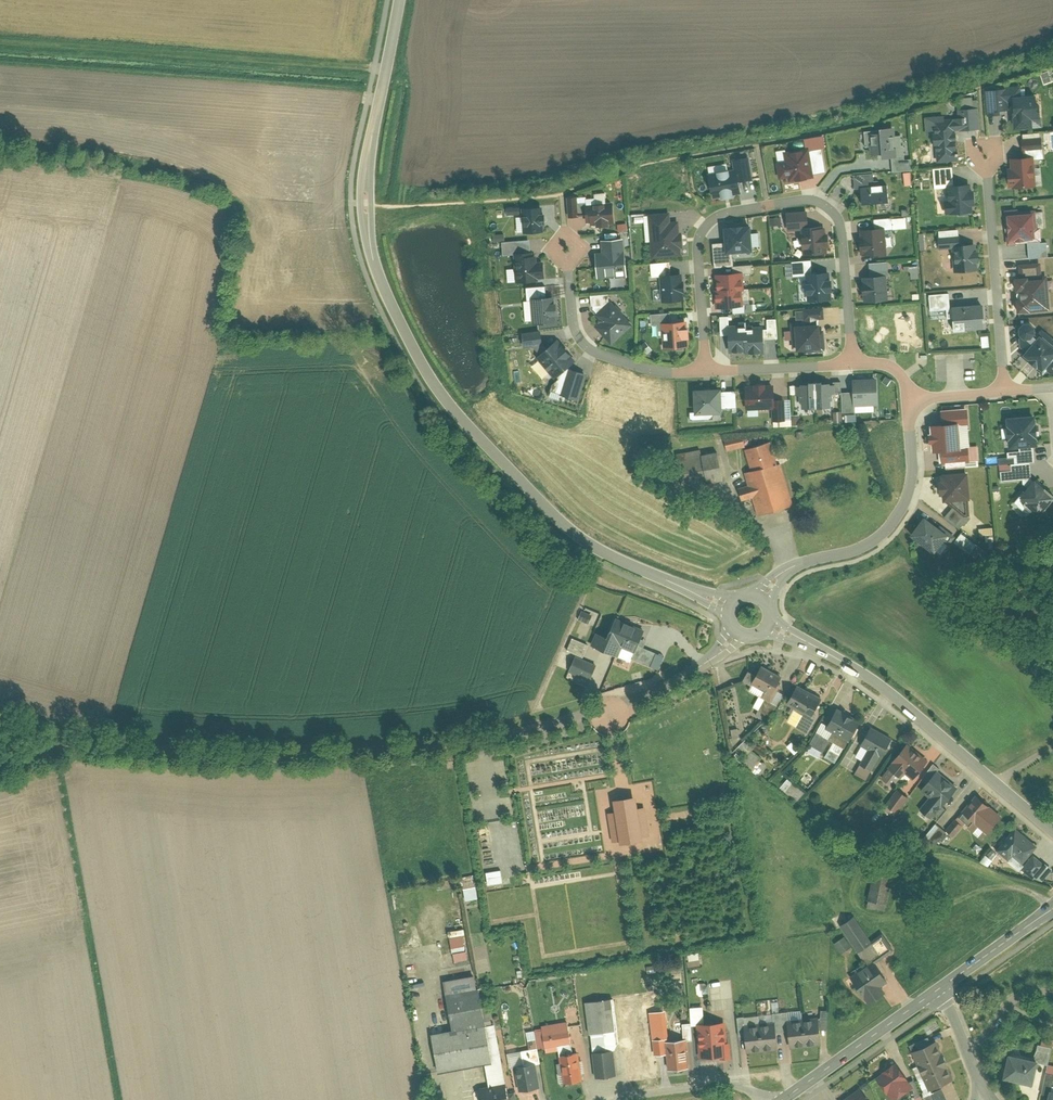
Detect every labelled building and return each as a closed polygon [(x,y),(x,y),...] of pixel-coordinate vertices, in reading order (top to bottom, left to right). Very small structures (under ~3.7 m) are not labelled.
[(1014,129),(1033,128),(1033,118),(1041,118),(1041,110),(1038,110),(1037,95),(1021,96),(1020,87),(987,89),(989,115),(1001,114),(1000,110),(1009,110),(1009,102),(1012,102),(1014,129)] [(960,131),(981,129),(979,107),(959,108),(960,118),(954,119),(954,118),(945,118),(945,114),(926,116),(928,134),(933,134),(934,144),(936,144),(938,162),(960,160),(958,130),(959,130),(960,131)] [(879,129),(865,130),(866,147),(871,146),(871,154),(881,154),(882,158),(893,158),(894,170),(912,169),(911,160),(905,160),(904,145),(902,146),(901,135),(897,135),(896,126),(879,127),(879,129)] [(1000,137),(993,137),(993,156),(1001,156),(1000,137)] [(789,181),(814,177),(814,173),(826,171),(822,148),(810,150),(810,147),(784,151),(786,161),(777,162),(780,179),(788,178),(789,181)] [(1009,188),(1037,186),(1035,159),(1044,159),(1044,147),(1024,149),(1025,156),(1011,157),(1011,169),(1008,169),(1009,188)] [(753,179),(749,156),(734,159),(735,168),(710,172),(714,197),(742,193),(740,181),(753,179)] [(972,205),(977,205),(975,189),(972,190),(972,183),(955,184),(953,166),(933,167),(935,189),(948,188),(948,200),(946,200),(947,213),(973,211),(972,205)] [(862,204),(890,201),(888,184),(875,185),(874,172),(855,174),(856,188),(861,187),(862,204)] [(586,225),(616,222),(614,201),(578,204),(577,196),(569,196),(570,217),(586,216),(586,225)] [(524,232),(545,231),(544,207),(523,208),(524,232)] [(1009,244),(1043,241),(1042,226),(1038,226),(1037,208),(1007,211),(1009,244)] [(808,227),(807,210),(787,211),(789,231),(803,230),(805,253),(827,252),(826,246),(830,246),(828,226),(817,227),(817,226),(808,227)] [(680,233),(679,220),(671,221),(671,211),(649,213),(652,258),(682,256),(682,248),(684,248),(683,233),(680,233)] [(753,251),(750,224),(724,227),(725,241),(713,243),(715,267),(734,265),(733,253),(753,251)] [(875,257),(887,256),(885,227),(859,229),(861,256),(875,255),(875,257)] [(956,272),(979,270),(978,263),(980,263),(979,251),(977,251),(976,244),(961,245),(960,229),(940,230),(941,248),(954,247),(956,272)] [(599,278),(626,276),(623,238),(601,240),(602,251),(597,252),(599,278)] [(518,281),(547,278),(545,258),(538,259),(537,254),(532,255),(531,239),(503,241),(504,254),(515,253),(518,281)] [(833,299),(830,270),(814,271),(813,259),(793,261),(794,276),(807,275),(809,301),(833,299)] [(685,300),(682,273),(672,274),(671,261),(651,263),(653,278),(661,277),(663,302),(685,300)] [(865,302),(889,300),(887,277),(889,276),(888,262),(871,264),(872,276),(863,277),(865,302)] [(908,278),(918,277),(917,265),(907,265),(908,278)] [(745,289),(744,271),(716,273),(717,289),(715,290),(716,308),(744,306),(743,290),(745,289)] [(1031,310),(1050,309),(1047,277),(1030,278),(1030,276),(1015,278),(1018,314),(1032,313),(1031,310)] [(557,323),(555,296),(548,296),(547,285),(527,286),(528,299),(525,300),(526,320),(533,320),(533,325),(557,323)] [(984,329),(983,304),(952,306),(951,292),(931,293),(932,310),(947,309),(948,318),(953,317),(954,330),(984,329)] [(613,342),(633,324),(611,300),(611,294),(592,294),(592,307),(596,312),(595,313),(599,318),(597,320),(600,323),(598,325),(613,342)] [(825,318),(824,306),(804,307),(804,309),(797,310),(798,320),(791,320),(793,348),(796,347),(797,351),(805,350),(806,353),(827,351),(825,332),(821,333),(820,319),(825,318)] [(664,349),(691,346),(689,320),(672,322),(671,312),(651,314),(652,324),(657,324),(659,337),(662,337),(664,349)] [(748,355),(765,354),(765,339),(778,339),(778,317),(768,318),(768,328),(764,328),(764,326),(746,326),(746,324),(730,325),(729,315),(721,316),(722,334),(729,334),(730,353),(748,353),(748,355)] [(1043,374),(1052,361),(1052,338),(1043,330),(1038,338),(1035,336),(1036,334),(1035,327),(1031,323),(1024,324),(1020,328),(1021,336),(1026,340),(1028,339),(1033,344),(1023,355),(1043,374)] [(524,345),(543,343),(541,329),(522,332),(524,345)] [(553,390),(579,400),(586,373),(569,367),(578,360),(559,338),(537,356),(539,359),(532,365),(543,379),(545,377),(547,378),(549,378),(551,377),(553,377),(555,379),(553,390)] [(880,410),(878,376),(853,377),(854,392),(843,392),(844,412),(880,410)] [(842,393),(842,380),(790,383),(790,395),(800,394),(801,401),(802,401),(803,409),(831,407),(831,400),(834,400),(834,394),(842,393)] [(745,384),(746,408),(773,407),(774,421),(792,420),(791,399),(775,399),(775,383),(745,384)] [(694,389),(695,414),(724,413),(724,408),(738,408),(738,390),(721,390),(721,388),(694,389)] [(960,451),(958,426),(968,425),(967,410),(941,412),(942,425),(930,426),(932,454),(960,451)] [(1008,450),(1037,447),(1035,417),(1006,419),(1008,450)] [(742,437),(724,441),(727,452),(745,448),(742,437)] [(757,517),(793,506),(780,465),(778,466),(771,443),(744,452),(751,474),(744,476),(747,486),(737,489),(741,502),(751,499),(757,517)] [(717,453),(701,456),(700,450),(677,455),(684,489),(723,481),(717,453)] [(940,453),(941,466),(969,464),(968,451),(940,453)] [(1030,463),(998,466),(1000,483),(1032,480),(1030,463)] [(968,502),(970,502),(968,474),(941,476),(942,483),(938,483),(939,497),(943,497),(943,504),(947,503),(966,517),(970,517),(968,502)] [(1039,518),(1052,502),(1052,496),(1036,481),(1020,499),(1025,504),(1024,505),(1039,518)] [(952,507),(944,518),(960,530),(968,520),(952,507)] [(947,532),(945,535),(923,519),(909,538),(933,556),(943,542),(948,547),(955,538),(947,532)] [(992,528),(979,530),(980,536),(992,535),(992,528)] [(974,560),(983,549),(961,532),(952,543),(974,560)] [(606,617),(595,650),(614,657),(612,661),(626,666),(629,659),(656,669),(662,654),(639,647),(641,642),(638,641),(642,628),(606,617)] [(587,646),(593,648),(599,634),(592,631),(587,646)] [(564,649),(580,656),(585,644),(569,637),(564,649)] [(576,675),(573,682),(586,686),(593,662),(569,655),(564,671),(576,675)] [(768,702),(779,679),(759,670),(748,692),(768,702)] [(810,718),(819,700),(795,689),(786,706),(810,718)] [(836,756),(855,724),(833,711),(814,742),(836,756)] [(871,772),(890,740),(869,727),(850,759),(871,772)] [(910,779),(926,761),(905,744),(878,776),(889,784),(900,771),(910,779)] [(751,750),(741,762),(750,769),(760,758),(751,750)] [(929,819),(955,788),(935,770),(917,790),(926,798),(916,809),(929,819)] [(784,791),(790,781),(785,778),(779,788),(784,791)] [(790,783),(784,792),(797,800),(802,791),(790,783)] [(894,813),(905,797),(895,790),(884,805),(894,813)] [(634,792),(613,795),(615,805),(606,807),(611,834),(618,832),(619,836),(649,831),(643,801),(636,802),(634,792)] [(983,838),(1000,818),(976,797),(958,818),(983,838)] [(952,836),(963,823),(955,817),(944,830),(952,836)] [(927,834),(936,841),(943,831),(934,824),(927,834)] [(1029,878),(1041,863),(1029,853),(1036,845),(1013,827),(994,850),(1029,878)] [(978,861),(986,866),(990,860),(983,855),(978,861)] [(501,883),(500,870),(485,871),(486,884),(501,883)] [(872,901),(865,901),(865,908),(886,909),(887,872),(873,871),(872,901)] [(463,900),(476,898),(475,886),(461,887),(463,900)] [(858,912),(839,926),(860,955),(879,941),(858,912)] [(445,931),(452,961),(468,958),(461,927),(445,931)] [(686,953),(687,966),(699,965),(697,952),(686,953)] [(877,962),(846,979),(865,1012),(896,995),(877,962)] [(437,1075),(485,1066),(489,1088),(510,1084),(506,1061),(499,1025),(491,1026),(483,987),(449,994),(457,1033),(430,1038),(437,1075)] [(609,997),(583,1000),(588,1049),(615,1046),(609,997)] [(821,1018),(805,1021),(810,1047),(825,1044),(821,1018)] [(702,1061),(732,1057),(727,1021),(698,1025),(702,1061)] [(805,1021),(790,1023),(794,1050),(810,1047),(805,1021)] [(541,1027),(545,1049),(575,1044),(571,1022),(541,1027)] [(777,1023),(761,1025),(766,1053),(781,1050),(777,1023)] [(761,1025),(746,1027),(750,1055),(766,1053),(761,1025)] [(954,1082),(934,1039),(909,1050),(929,1093),(954,1082)] [(669,1072),(693,1070),(690,1040),(666,1042),(669,1072)] [(559,1048),(560,1057),(575,1053),(573,1044),(559,1048)] [(522,1052),(525,1065),(515,1067),(521,1091),(548,1085),(542,1061),(539,1048),(522,1052)] [(620,1051),(591,1056),(596,1079),(624,1073),(620,1051)] [(624,1055),(626,1074),(662,1071),(660,1051),(624,1055)] [(581,1052),(560,1057),(566,1083),(586,1079),(581,1052)] [(1037,1060),(1010,1054),(1005,1076),(1032,1083),(1037,1060)] [(1044,1072),(1043,1082),(1052,1084),(1052,1072),(1052,1065),(1046,1064),(1045,1072),(1044,1072)] [(877,1079),(890,1099),(899,1099),(915,1091),(900,1065),(877,1079)] [(510,1084),(480,1090),(482,1099),(513,1099),(510,1084)] [(846,1099),(873,1099),(866,1088),(846,1099)]
